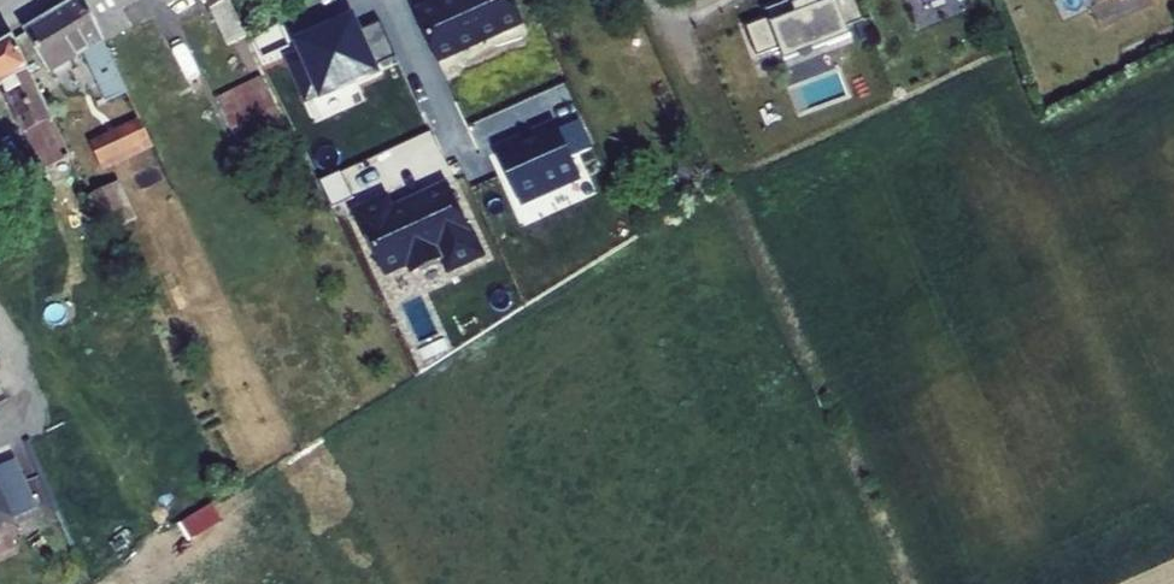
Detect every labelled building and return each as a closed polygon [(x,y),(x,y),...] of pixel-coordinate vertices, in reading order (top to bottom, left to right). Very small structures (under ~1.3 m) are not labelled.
[(43,28),(68,68),(118,38),(104,16),(94,0),(89,0),(43,28)] [(104,16),(131,0),(94,0),(104,16)] [(235,51),(254,42),(252,39),(235,0),(213,0),(235,51)] [(511,0),(423,0),(418,2),(443,59),(522,24),(511,0)] [(833,7),(845,35),(862,27),(849,0),(848,0),(833,7)] [(845,35),(833,7),(814,16),(794,25),(791,17),(788,11),(762,23),(766,32),(744,42),(758,72),(780,61),(786,74),(850,44),(845,35)] [(811,8),(791,17),(794,25),(814,16),(811,8)] [(12,91),(58,173),(81,160),(67,128),(59,111),(27,38),(0,54),(0,98),(12,91)] [(262,72),(216,95),(237,138),(283,116),(262,72)] [(133,92),(127,82),(115,89),(120,99),(133,92)] [(112,132),(121,154),(171,132),(162,110),(112,132)] [(25,189),(0,148),(0,201),(25,189)] [(108,185),(123,222),(153,209),(137,173),(108,185)] [(481,236),(451,175),(363,215),(388,271),(481,236)] [(0,470),(0,499),(11,524),(36,513),(14,464),(0,470)] [(11,524),(0,499),(0,529),(11,524)]
